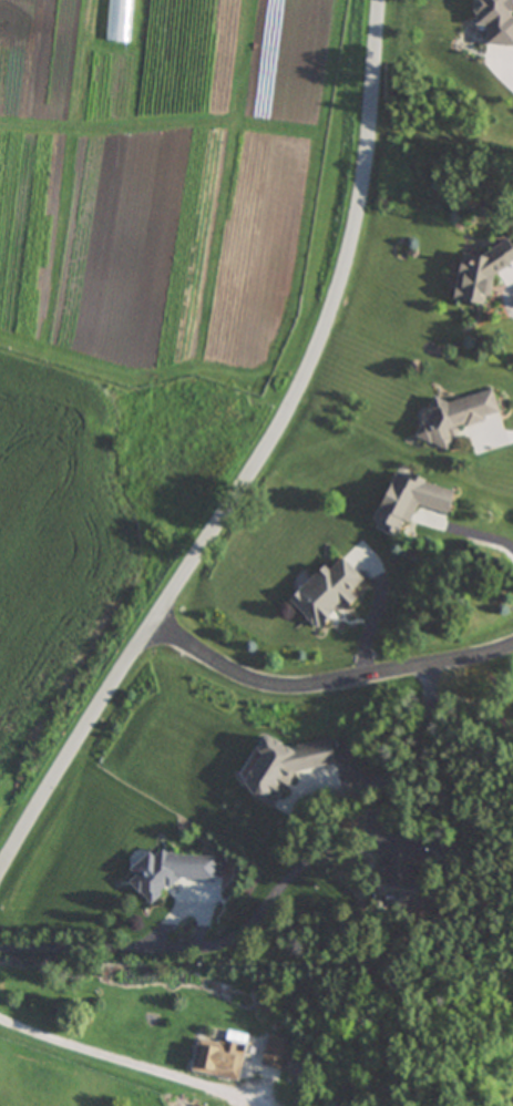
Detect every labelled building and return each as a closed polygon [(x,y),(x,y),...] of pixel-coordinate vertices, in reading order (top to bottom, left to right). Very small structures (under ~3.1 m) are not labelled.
[(130,44),(132,0),(109,0),(107,43),(130,44)] [(482,26),(481,45),(512,46),(512,17),(508,17),(508,0),(470,0),(469,26),(482,26)] [(444,301),(478,307),(484,276),(512,258),(500,240),(471,258),(452,255),(444,301)] [(438,403),(425,398),(409,439),(440,452),(450,428),(478,422),(480,416),(491,413),(486,392),(438,403)] [(447,492),(384,472),(367,525),(398,535),(408,504),(440,514),(447,492)] [(314,632),(350,596),(348,594),(361,580),(338,557),(324,571),(319,566),(283,601),(314,632)] [(288,774),(334,764),(328,739),(283,749),(254,737),(235,782),(238,793),(266,805),(276,803),(288,774)] [(167,879),(214,881),(215,859),(125,854),(123,897),(154,898),(155,890),(167,890),(167,879)] [(288,1072),(297,1041),(273,1034),(264,1065),(288,1072)] [(197,1041),(195,1075),(244,1078),(246,1044),(197,1041)]
